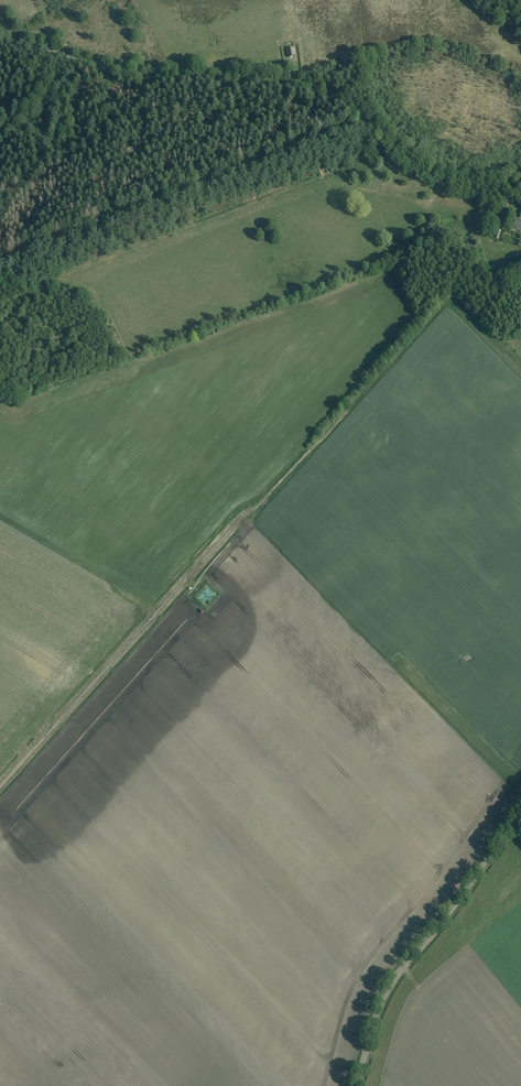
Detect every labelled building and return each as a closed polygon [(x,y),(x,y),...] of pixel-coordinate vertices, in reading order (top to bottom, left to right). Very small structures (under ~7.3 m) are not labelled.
[(520,220),(520,219),(513,217),(510,228),(520,231),(520,230),(520,220)] [(392,963),(396,968),(401,963),(397,959),(392,963)]
